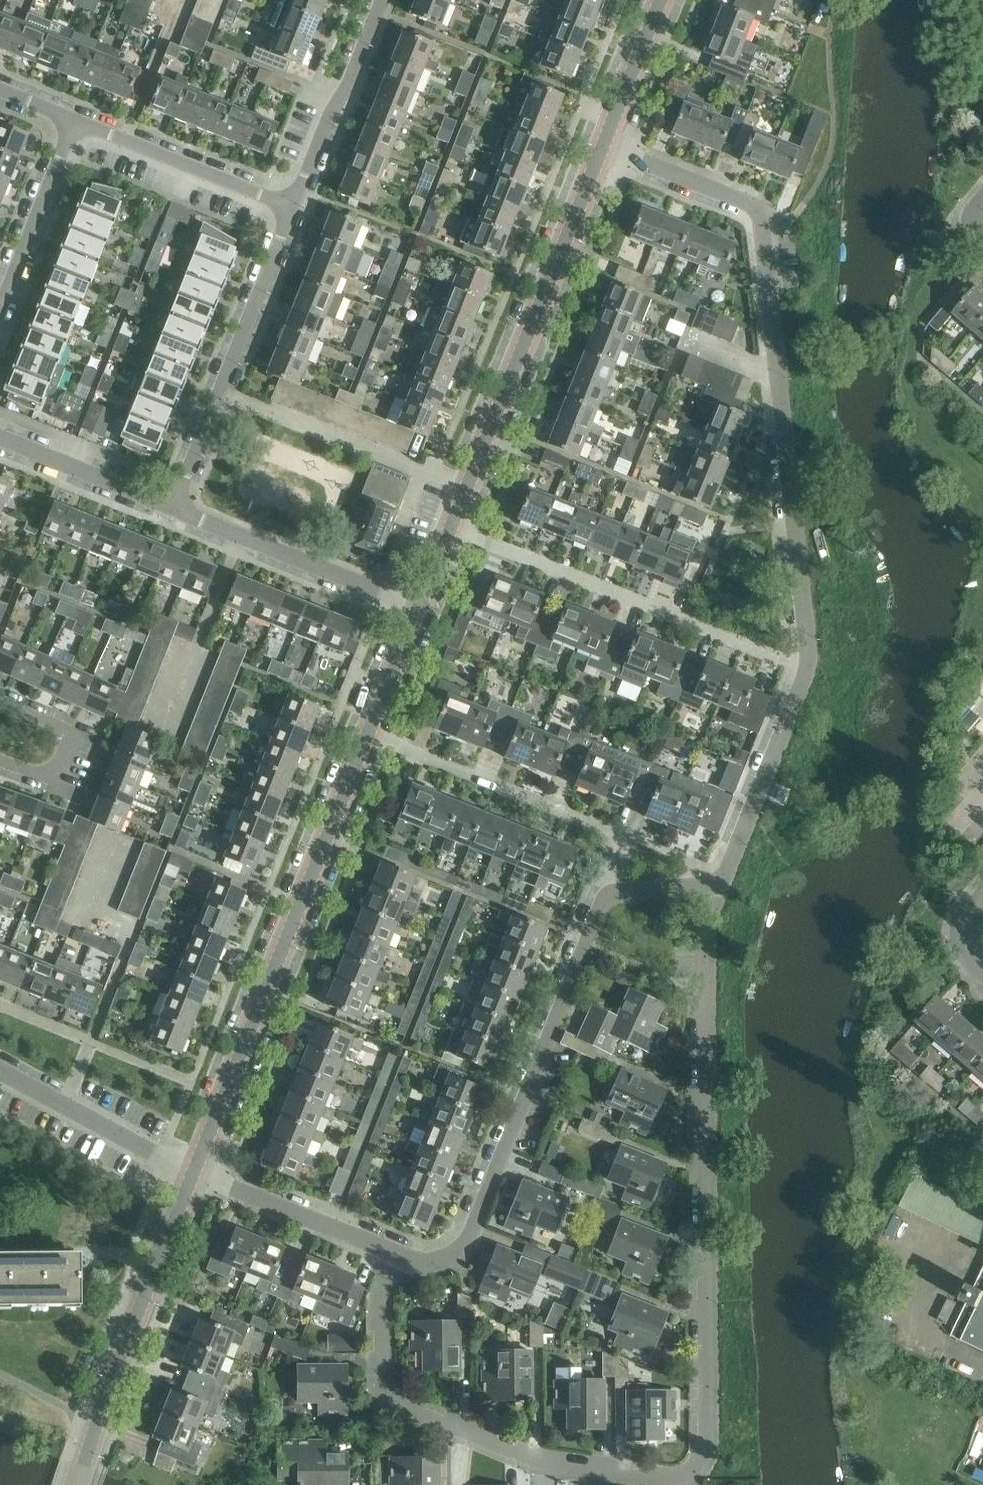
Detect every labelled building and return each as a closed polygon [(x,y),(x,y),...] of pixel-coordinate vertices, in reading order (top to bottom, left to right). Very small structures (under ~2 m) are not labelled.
[(83,8),(94,12),(99,0),(98,0),(86,0),(83,8)] [(128,1),(149,9),(153,0),(128,0),(128,1)] [(195,6),(216,15),(220,5),(207,0),(197,0),(195,6)] [(225,10),(237,15),(242,3),(235,0),(229,0),(225,10)] [(278,4),(318,20),(326,0),(280,0),(278,4)] [(449,3),(442,0),(416,0),(410,14),(440,26),(449,3)] [(489,4),(501,9),(505,0),(491,0),(489,4)] [(558,20),(588,32),(592,23),(595,25),(601,10),(576,0),(566,0),(558,20)] [(601,10),(605,0),(576,0),(601,10)] [(740,0),(735,0),(732,9),(722,6),(713,29),(743,41),(752,18),(766,24),(771,12),(740,0)] [(771,12),(776,0),(740,0),(771,12)] [(124,11),(133,15),(145,20),(149,9),(128,1),(124,11)] [(523,5),(511,1),(507,11),(519,16),(523,5)] [(269,27),(279,31),(309,43),(318,20),(278,4),(269,27)] [(195,6),(191,16),(213,24),(216,15),(195,6)] [(237,15),(225,10),(221,19),(233,24),(237,15)] [(119,22),(129,26),(133,15),(124,11),(119,22)] [(12,54),(23,24),(0,15),(0,16),(0,49),(12,54)] [(133,15),(129,26),(140,31),(145,20),(133,15)] [(191,16),(187,25),(209,34),(213,24),(191,16)] [(480,27),(492,32),(496,21),(484,17),(480,27)] [(558,20),(549,43),(579,55),(588,32),(558,20)] [(12,54),(35,63),(46,33),(23,24),(12,54)] [(498,34),(509,39),(514,28),(502,24),(498,34)] [(187,25),(184,35),(205,44),(209,34),(187,25)] [(743,41),(713,29),(704,52),(713,56),(708,68),(723,74),(720,80),(741,88),(743,82),(744,82),(749,69),(734,63),(743,41)] [(309,43),(279,31),(270,53),(255,47),(251,59),(286,73),(290,62),(300,66),(309,43)] [(403,32),(394,56),(423,68),(433,44),(403,32)] [(35,63),(58,72),(69,42),(46,33),(35,63)] [(205,44),(184,35),(179,46),(201,55),(205,44)] [(104,90),(115,60),(119,50),(96,41),(92,51),(81,81),(104,90)] [(58,72),(81,81),(92,51),(69,42),(58,72)] [(169,43),(165,55),(176,59),(180,47),(169,43)] [(579,55),(549,43),(540,66),(570,78),(579,55)] [(209,62),(219,66),(224,54),(214,50),(209,62)] [(224,54),(219,66),(230,71),(235,59),(224,54)] [(394,56),(385,78),(384,79),(414,91),(423,68),(394,56)] [(115,60),(104,90),(127,99),(139,70),(115,60)] [(255,80),(265,85),(270,73),(259,68),(255,80)] [(463,71),(458,82),(470,87),(475,76),(463,71)] [(270,73),(265,85),(289,94),(293,82),(270,73)] [(532,87),(523,108),(553,120),(562,96),(551,92),(554,85),(524,73),(521,82),(532,87)] [(172,118),(184,88),(188,79),(178,75),(174,85),(161,79),(149,108),(172,118)] [(405,114),(414,91),(384,79),(385,78),(381,77),(375,91),(379,93),(375,102),(405,114)] [(480,78),(476,89),(488,94),(492,83),(480,78)] [(470,87),(458,82),(454,93),(466,97),(470,87)] [(672,133),(695,143),(707,113),(710,105),(688,96),(690,89),(677,84),(663,119),(675,124),(672,133)] [(172,118),(195,127),(207,98),(184,88),(172,118)] [(488,94),(476,89),(472,100),(483,104),(488,94)] [(758,90),(755,98),(763,101),(766,93),(758,90)] [(195,127),(218,136),(230,107),(207,98),(195,127)] [(375,102),(366,125),(396,137),(405,114),(375,102)] [(218,136),(241,145),(253,116),(230,107),(218,136)] [(722,143),(734,147),(748,112),(735,107),(730,122),(707,113),(695,143),(719,152),(722,143)] [(523,108),(514,131),(544,143),(553,120),(523,108)] [(776,140),(764,170),(788,179),(791,171),(803,176),(827,116),(814,110),(799,149),(776,140)] [(748,112),(734,147),(745,151),(741,161),(764,170),(776,140),(754,131),(760,116),(748,112)] [(253,116),(241,145),(265,154),(276,125),(253,116)] [(444,117),(440,128),(452,133),(456,122),(444,117)] [(18,158),(27,135),(0,124),(0,151),(18,158)] [(462,124),(457,135),(469,140),(474,129),(462,124)] [(366,125),(357,148),(387,160),(396,137),(366,125)] [(452,133),(440,128),(436,138),(448,143),(452,133)] [(514,131),(505,153),(535,165),(544,143),(514,131)] [(469,140),(457,135),(453,145),(465,150),(469,140)] [(357,148),(348,171),(377,183),(387,160),(357,148)] [(9,181),(18,158),(0,151),(0,177),(9,181)] [(505,153),(496,176),(526,188),(535,165),(505,153)] [(426,162),(422,174),(434,179),(438,167),(426,162)] [(444,170),(439,181),(451,186),(456,174),(444,170)] [(377,183),(348,171),(338,194),(368,206),(377,183)] [(434,179),(422,174),(418,184),(430,189),(434,179)] [(496,176),(487,198),(517,210),(526,188),(496,176)] [(9,181),(0,177),(0,204),(9,181)] [(451,186),(439,181),(435,191),(447,196),(451,186)] [(80,198),(75,210),(113,225),(118,213),(117,212),(121,203),(117,202),(121,192),(122,191),(91,184),(91,185),(92,185),(89,191),(86,190),(83,199),(80,198)] [(408,207),(420,212),(425,200),(413,196),(408,207)] [(487,198),(478,222),(508,234),(517,210),(487,198)] [(426,214),(438,218),(442,208),(430,203),(426,214)] [(138,235),(150,239),(160,213),(149,208),(138,235)] [(630,238),(654,247),(666,217),(642,208),(630,238)] [(72,218),(67,230),(105,245),(113,225),(75,210),(78,211),(75,219),(72,218)] [(331,212),(322,235),(352,247),(361,224),(331,212)] [(155,242),(167,246),(177,220),(166,215),(155,242)] [(654,247),(676,256),(688,226),(666,217),(654,247)] [(508,234),(478,222),(468,218),(459,242),(498,257),(508,234)] [(196,244),(192,256),(230,271),(235,260),(232,259),(235,250),(232,248),(235,243),(236,242),(203,223),(202,224),(203,224),(198,235),(200,236),(197,244),(196,244)] [(676,256),(700,265),(711,235),(688,226),(676,256)] [(64,238),(59,250),(97,265),(105,245),(67,230),(70,231),(67,239),(64,238)] [(322,235),(313,258),(343,270),(352,247),(322,235)] [(711,235),(700,265),(723,274),(734,244),(711,235)] [(133,246),(130,255),(142,259),(145,251),(133,246)] [(56,258),(51,270),(89,285),(97,265),(59,250),(62,252),(59,259),(56,258)] [(387,262),(399,266),(403,256),(391,251),(387,262)] [(151,253),(147,262),(159,266),(162,258),(151,253)] [(142,259),(130,255),(127,263),(138,268),(142,259)] [(192,256),(184,276),(222,291),(227,280),(224,279),(227,271),(230,272),(230,271),(192,256)] [(313,258),(304,281),(333,293),(343,270),(313,258)] [(404,269),(416,273),(421,262),(409,258),(404,269)] [(159,266),(147,262),(144,270),(155,275),(159,266)] [(452,287),(482,299),(491,276),(461,264),(452,287)] [(614,278),(638,287),(643,275),(619,266),(614,278)] [(48,278),(43,290),(81,305),(89,285),(51,270),(54,272),(51,279),(48,278)] [(382,274),(378,284),(390,289),(394,279),(382,274)] [(643,275),(638,287),(648,291),(653,279),(643,275)] [(184,276),(176,296),(214,311),(219,300),(216,299),(219,291),(222,292),(222,291),(184,276)] [(294,304),(324,316),(334,320),(343,297),(333,293),(304,281),(294,304)] [(400,281),(396,291),(407,296),(412,285),(400,281)] [(612,283),(603,307),(632,319),(642,295),(612,283)] [(390,289),(378,284),(373,295),(385,300),(390,289)] [(432,305),(473,322),(482,299),(452,287),(443,309),(432,305)] [(121,288),(117,296),(128,301),(132,292),(121,288)] [(155,299),(168,303),(172,292),(158,288),(155,299)] [(673,301),(683,305),(688,293),(678,289),(673,301)] [(973,330),(982,319),(982,295),(976,289),(954,314),(973,330)] [(40,298),(35,310),(73,325),(81,305),(43,290),(43,291),(45,292),(42,299),(40,298)] [(407,296),(396,291),(391,302),(403,307),(407,296)] [(132,292),(128,301),(140,305),(143,297),(132,292)] [(688,293),(683,305),(694,310),(699,297),(688,293)] [(114,304),(125,309),(128,301),(117,296),(114,304)] [(176,296),(168,316),(206,332),(211,320),(208,319),(211,311),(214,312),(214,311),(176,296)] [(128,301),(125,309),(136,314),(140,305),(128,301)] [(294,304),(285,327),(315,339),(324,316),(294,304)] [(422,328),(463,345),(467,346),(472,335),(468,333),(473,322),(432,305),(422,328)] [(691,327),(701,331),(709,310),(699,306),(691,327)] [(938,333),(954,314),(945,306),(929,325),(938,333)] [(603,307),(593,330),(623,341),(636,347),(640,337),(627,332),(632,319),(603,307)] [(32,318),(27,330),(65,345),(73,325),(35,310),(35,311),(37,312),(35,319),(32,318)] [(673,320),(685,325),(690,315),(678,310),(673,320)] [(701,331),(711,335),(719,314),(709,310),(701,331)] [(711,335),(721,339),(729,318),(719,314),(711,335)] [(168,316),(160,336),(198,352),(203,340),(200,339),(203,331),(206,332),(168,316)] [(729,318),(721,339),(731,343),(739,322),(729,318)] [(364,319),(360,330),(372,335),(376,324),(364,319)] [(982,338),(982,319),(973,330),(982,338)] [(102,326),(98,335),(110,339),(113,331),(102,326)] [(381,326),(377,337),(389,342),(393,331),(381,326)] [(285,327),(276,350),(306,362),(315,339),(285,327)] [(424,356),(454,368),(463,345),(422,328),(422,329),(433,334),(424,356)] [(24,338),(19,350),(57,365),(65,345),(27,330),(27,331),(29,332),(26,339),(24,338)] [(372,335),(360,330),(355,341),(367,346),(372,335)] [(593,330),(584,352),(614,364),(620,351),(633,356),(636,347),(623,341),(593,330)] [(118,334),(115,342),(127,346),(130,338),(118,334)] [(110,339),(98,335),(95,343),(106,348),(110,339)] [(160,336),(152,356),(190,372),(195,360),(192,359),(195,351),(198,353),(198,352),(160,336)] [(389,342),(377,337),(373,348),(385,353),(389,342)] [(127,346),(115,342),(112,350),(123,355),(127,346)] [(664,345),(659,356),(671,361),(676,350),(664,345)] [(932,362),(940,369),(949,359),(933,345),(932,362)] [(16,358),(11,370),(56,388),(64,368),(57,365),(19,350),(19,351),(21,352),(18,359),(16,358)] [(279,378),(290,382),(297,385),(306,362),(276,350),(267,373),(279,378)] [(584,352),(575,375),(605,387),(614,364),(584,352)] [(681,376),(694,382),(703,361),(689,355),(681,376)] [(152,356),(144,376),(182,392),(187,380),(184,379),(187,371),(190,373),(190,372),(152,356)] [(415,379),(445,391),(454,368),(424,356),(415,379)] [(671,361),(659,356),(655,366),(667,371),(671,361)] [(949,359),(940,369),(949,377),(958,367),(949,359)] [(695,382),(705,386),(713,365),(703,361),(695,382)] [(341,376),(353,381),(358,370),(346,365),(341,376)] [(705,386),(706,387),(714,390),(723,369),(713,365),(705,386)] [(86,367),(82,375),(94,380),(97,371),(86,367)] [(723,369),(714,390),(724,394),(733,372),(723,369)] [(56,388),(11,370),(11,371),(13,372),(10,379),(8,378),(3,391),(9,393),(7,398),(7,397),(6,399),(13,403),(20,406),(27,409),(34,411),(35,409),(34,409),(36,404),(41,406),(46,394),(51,396),(54,393),(56,388)] [(359,383),(371,388),(375,377),(363,372),(359,383)] [(724,394),(734,398),(743,376),(733,372),(724,394)] [(102,374),(99,382),(111,387),(114,378),(102,374)] [(94,380),(82,375),(79,383),(90,388),(94,380)] [(575,375),(566,398),(596,410),(601,397),(614,402),(618,392),(605,387),(575,375)] [(144,376),(136,396),(174,412),(179,400),(176,399),(179,392),(181,393),(182,392),(144,376)] [(734,398),(742,401),(745,403),(754,381),(743,376),(734,398)] [(271,400),(281,404),(290,382),(279,378),(271,400)] [(406,402),(436,414),(445,391),(415,379),(406,402)] [(111,387),(99,382),(96,391),(107,395),(111,387)] [(281,404),(290,408),(299,386),(297,385),(290,382),(281,404)] [(978,402),(982,396),(982,388),(978,384),(969,394),(978,402)] [(290,408),(300,412),(309,390),(299,386),(290,408)] [(716,404),(737,412),(742,401),(734,398),(724,394),(714,390),(706,387),(701,399),(716,405),(716,404)] [(335,400),(337,401),(347,405),(351,394),(339,389),(335,400)] [(300,412),(310,415),(318,394),(309,390),(300,412)] [(645,391),(641,401),(653,406),(657,396),(645,391)] [(61,395),(53,417),(64,421),(74,395),(66,392),(61,395)] [(310,415),(319,419),(328,397),(318,394),(310,415)] [(347,405),(356,409),(359,410),(363,399),(351,394),(347,405)] [(64,421),(75,426),(86,400),(74,395),(64,421)] [(136,396),(128,416),(166,432),(171,420),(168,419),(171,412),(174,413),(174,412),(136,396)] [(319,419),(329,423),(337,401),(335,400),(328,397),(319,419)] [(404,428),(414,432),(427,437),(436,414),(406,402),(396,398),(387,421),(394,424),(404,428)] [(566,398),(557,421),(600,438),(604,428),(591,423),(596,410),(566,398)] [(329,423),(338,427),(347,405),(337,401),(329,423)] [(653,406),(641,401),(637,412),(649,417),(653,406)] [(81,429),(92,433),(103,407),(91,402),(81,429)] [(707,428),(737,440),(746,416),(737,412),(716,404),(716,405),(707,428)] [(338,427),(348,430),(356,409),(347,405),(338,427)] [(654,419),(666,424),(671,413),(659,408),(654,419)] [(348,430),(357,434),(366,413),(359,410),(356,409),(348,430)] [(357,434),(367,438),(375,416),(366,413),(357,434)] [(166,432),(128,416),(119,437),(124,439),(122,445),(121,444),(121,445),(128,449),(135,452),(142,455),(150,456),(150,455),(149,455),(151,450),(157,453),(163,440),(160,439),(163,432),(166,433),(166,432)] [(367,438),(376,442),(385,420),(375,416),(367,438)] [(376,442),(386,446),(394,424),(387,421),(385,420),(376,442)] [(600,438),(557,421),(547,445),(578,456),(583,442),(596,447),(600,438)] [(386,446),(395,449),(404,428),(394,424),(386,446)] [(404,428),(395,449),(406,454),(408,448),(414,432),(404,428)] [(697,451),(728,463),(737,440),(707,428),(697,451)] [(627,436),(623,447),(635,452),(639,441),(627,436)] [(645,444),(641,454),(653,459),(657,448),(645,444)] [(635,452),(623,447),(619,458),(631,462),(635,452)] [(541,462),(565,471),(569,459),(545,450),(541,462)] [(688,473),(718,486),(728,463),(697,451),(688,473)] [(653,459),(641,454),(636,465),(649,470),(653,459)] [(364,549),(362,553),(378,559),(384,546),(388,547),(397,524),(393,522),(397,511),(396,510),(400,499),(402,500),(411,477),(374,463),(360,497),(371,502),(354,545),(364,549)] [(576,476),(587,480),(592,469),(581,464),(576,476)] [(671,477),(685,483),(688,473),(675,468),(671,477)] [(592,469),(587,480),(598,485),(602,473),(592,469)] [(679,497),(709,509),(718,486),(688,473),(685,483),(679,497)] [(2,509),(11,486),(0,481),(0,508),(2,509)] [(622,494),(633,499),(638,487),(627,482),(622,494)] [(633,499),(643,503),(648,491),(638,487),(633,499)] [(518,519),(541,529),(553,499),(530,490),(518,519)] [(541,529),(564,538),(576,508),(577,508),(582,495),(572,491),(567,504),(553,499),(541,529)] [(648,491),(643,503),(656,508),(660,496),(648,491)] [(668,513),(678,517),(683,505),(673,501),(668,513)] [(42,533),(65,542),(78,512),(54,503),(42,533)] [(683,505),(678,517),(702,526),(707,514),(683,505)] [(564,538),(587,547),(599,517),(577,508),(576,508),(564,538)] [(32,509),(27,519),(40,524),(44,513),(32,509)] [(65,542),(88,551),(100,522),(78,512),(65,542)] [(610,556),(632,565),(645,535),(631,530),(636,517),(626,513),(621,526),(622,526),(610,556)] [(587,547),(610,556),(622,526),(621,526),(599,517),(587,547)] [(40,524),(27,519),(23,530),(35,535),(40,524)] [(88,551),(111,560),(123,531),(100,522),(88,551)] [(632,565),(655,574),(673,531),(663,528),(658,541),(645,535),(632,565)] [(111,560),(134,570),(146,540),(123,531),(111,560)] [(673,531),(655,574),(679,584),(691,554),(677,548),(682,535),(673,531)] [(134,570),(157,579),(169,549),(146,540),(134,570)] [(157,579),(180,588),(192,559),(169,549),(157,579)] [(13,554),(9,565),(21,570),(25,559),(13,554)] [(192,559),(180,588),(203,597),(215,568),(192,559)] [(21,570),(9,565),(5,575),(17,580),(21,570)] [(36,585),(46,589),(51,577),(40,573),(36,585)] [(225,606),(248,615),(261,586),(237,576),(225,606)] [(501,631),(506,620),(519,587),(495,577),(492,586),(480,581),(466,617),(501,631)] [(58,594),(70,598),(74,586),(63,582),(58,594)] [(74,586),(70,598),(80,602),(84,590),(74,586)] [(248,615),(271,625),(284,595),(261,586),(248,615)] [(12,591),(0,587),(0,598),(9,601),(12,591)] [(515,637),(536,645),(551,609),(539,605),(543,596),(519,587),(506,620),(520,626),(515,637)] [(32,604),(43,608),(48,596),(37,591),(32,604)] [(271,625),(294,634),(307,604),(284,595),(271,625)] [(104,612),(115,617),(120,605),(109,600),(104,612)] [(55,613),(66,617),(70,605),(60,601),(55,613)] [(294,634),(317,643),(330,613),(307,604),(294,634)] [(70,605),(66,617),(76,621),(81,609),(70,605)] [(120,605),(115,617),(125,621),(130,609),(120,605)] [(562,643),(576,648),(589,615),(566,605),(562,614),(551,609),(536,645),(558,654),(562,643)] [(330,613),(317,643),(341,652),(353,622),(330,613)] [(156,614),(152,626),(162,630),(167,618),(156,614)] [(586,665),(607,674),(622,637),(610,633),(613,624),(589,615),(576,648),(590,654),(586,665)] [(178,623),(167,618),(162,630),(173,635),(178,623)] [(101,631),(111,635),(116,623),(106,619),(101,631)] [(116,623),(111,635),(122,640),(127,628),(116,623)] [(152,626),(148,636),(169,644),(173,635),(162,630),(152,626)] [(633,671),(647,677),(660,643),(636,633),(633,642),(622,637),(607,674),(628,682),(633,671)] [(169,644),(148,636),(144,645),(166,654),(169,644)] [(11,677),(25,648),(2,638),(0,642),(0,672),(11,677)] [(236,646),(225,641),(220,653),(231,658),(236,646)] [(657,693),(678,702),(692,666),(681,661),(684,653),(660,643),(647,677),(661,682),(657,693)] [(144,645),(140,655),(162,664),(166,654),(144,645)] [(246,650),(236,646),(231,658),(242,662),(246,650)] [(11,677),(34,687),(47,658),(25,648),(11,677)] [(446,649),(442,660),(453,664),(458,653),(446,649)] [(220,653),(216,663),(238,672),(242,662),(231,658),(220,653)] [(162,664),(140,655),(136,665),(158,673),(162,664)] [(34,687),(57,697),(70,668),(47,658),(34,687)] [(267,672),(277,676),(282,664),(272,660),(267,672)] [(703,699),(718,705),(731,671),(707,661),(703,670),(692,666),(678,702),(699,710),(703,699)] [(216,663),(212,673),(234,681),(238,672),(216,663)] [(282,664),(277,676),(288,681),(293,669),(282,664)] [(128,665),(121,683),(128,686),(129,684),(133,674),(135,668),(128,665)] [(135,668),(133,674),(154,683),(158,673),(136,665),(135,668)] [(57,697),(80,707),(93,678),(70,668),(57,697)] [(731,671),(718,705),(732,710),(727,722),(758,734),(773,697),(752,689),(755,681),(731,671)] [(212,673),(209,682),(230,691),(234,681),(212,673)] [(300,685),(311,690),(316,677),(305,673),(300,685)] [(133,674),(129,684),(150,692),(154,683),(133,674)] [(106,709),(115,689),(115,688),(93,678),(80,707),(102,717),(106,709)] [(435,729),(459,739),(472,705),(458,699),(463,688),(441,680),(427,716),(438,721),(435,729)] [(209,682),(205,692),(226,701),(230,691),(209,682)] [(125,693),(125,694),(146,702),(150,692),(129,684),(128,686),(125,693)] [(106,709),(117,714),(117,713),(121,703),(125,694),(125,693),(115,689),(106,709)] [(237,690),(233,701),(245,706),(249,695),(237,690)] [(226,701),(205,692),(201,702),(222,710),(226,701)] [(125,694),(121,703),(143,712),(146,702),(125,694)] [(288,696),(279,719),(309,731),(318,708),(288,696)] [(507,696),(504,705),(512,708),(515,700),(507,696)] [(486,740),(497,745),(512,708),(504,705),(491,700),(486,711),(472,705),(459,739),(482,748),(486,740)] [(245,706),(233,701),(228,711),(240,716),(245,706)] [(201,702),(197,711),(218,720),(222,710),(201,702)] [(121,703),(117,713),(139,721),(143,712),(121,703)] [(505,757),(529,767),(543,733),(529,728),(533,716),(512,708),(497,745),(508,749),(505,757)] [(197,711),(193,721),(215,729),(218,720),(197,711)] [(139,721),(117,713),(117,714),(113,723),(127,728),(135,731),(139,721)] [(279,719),(270,742),(300,754),(309,731),(279,719)] [(193,721),(189,730),(211,739),(215,729),(193,721)] [(118,751),(147,763),(156,740),(135,731),(127,728),(118,751)] [(556,768),(568,773),(582,736),(561,728),(557,739),(543,733),(529,767),(553,776),(556,768)] [(189,730),(185,740),(207,749),(211,739),(189,730)] [(219,736),(214,747),(226,751),(231,741),(219,736)] [(575,786),(600,795),(618,750),(582,736),(568,773),(579,777),(575,786)] [(185,740),(181,750),(203,759),(207,749),(185,740)] [(270,742),(261,765),(291,777),(300,754),(270,742)] [(226,751),(214,747),(210,757),(222,762),(226,751)] [(627,796),(638,801),(653,764),(618,750),(600,795),(623,805),(627,796)] [(738,750),(733,760),(744,764),(748,754),(738,750)] [(108,775),(138,786),(147,763),(118,751),(108,775)] [(978,800),(979,760),(959,759),(958,799),(978,800)] [(717,790),(732,796),(743,768),(728,762),(717,790)] [(646,814),(670,824),(689,778),(674,772),(674,773),(653,764),(638,801),(649,805),(646,814)] [(261,765),(252,788),(282,800),(291,777),(261,765)] [(186,767),(181,778),(193,783),(198,771),(186,767)] [(99,798),(128,809),(138,786),(108,775),(99,798)] [(193,783),(181,778),(177,788),(189,793),(193,783)] [(689,778),(670,824),(694,833),(697,824),(709,829),(718,833),(732,796),(724,792),(717,790),(703,784),(689,778)] [(200,782),(196,792),(208,797),(212,786),(200,782)] [(408,823),(422,829),(436,794),(434,794),(436,790),(424,785),(423,789),(412,785),(394,832),(403,835),(408,823)] [(252,788),(242,811),(272,822),(282,800),(252,788)] [(776,799),(783,802),(787,791),(780,788),(776,799)] [(6,825),(17,795),(0,789),(0,823),(6,825)] [(208,797),(196,792),(192,803),(204,808),(208,797)] [(432,832),(446,838),(459,804),(436,794),(422,829),(417,841),(427,845),(432,832)] [(6,825),(30,834),(40,803),(17,795),(6,825)] [(89,821),(98,824),(119,833),(128,809),(99,798),(89,821)] [(53,841),(61,820),(64,812),(40,803),(30,834),(53,841)] [(455,842),(469,847),(483,813),(459,804),(446,838),(441,850),(450,854),(455,842)] [(242,811),(233,834),(263,846),(272,822),(242,811)] [(168,812),(163,824),(175,829),(180,817),(168,812)] [(478,851),(493,856),(506,822),(483,813),(469,847),(464,859),(473,863),(478,851)] [(76,815),(72,825),(72,826),(93,835),(98,824),(89,821),(76,815)] [(183,826),(195,831),(199,820),(187,815),(183,826)] [(67,837),(72,826),(72,825),(61,820),(53,841),(64,846),(67,837)] [(502,860),(516,866),(529,832),(506,822),(493,856),(488,869),(497,872),(502,860)] [(175,829),(163,824),(159,834),(171,838),(175,829)] [(72,826),(67,837),(89,846),(93,835),(72,826)] [(177,844),(187,847),(192,833),(181,830),(177,844)] [(525,869),(539,875),(553,841),(529,832),(516,866),(511,878),(520,882),(525,869)] [(263,846),(233,834),(224,857),(225,858),(242,864),(254,869),(263,846)] [(67,837),(64,846),(63,848),(85,857),(89,846),(67,837)] [(553,841),(539,875),(534,887),(544,891),(547,882),(562,888),(577,851),(553,841)] [(145,843),(141,853),(162,861),(166,851),(145,843)] [(383,857),(407,867),(412,855),(388,845),(383,857)] [(63,848),(59,859),(80,868),(85,857),(63,848)] [(141,853),(137,862),(158,871),(162,861),(141,853)] [(171,854),(167,865),(179,870),(189,874),(194,863),(171,854)] [(407,867),(431,876),(436,864),(412,855),(407,867)] [(225,858),(223,864),(229,866),(228,868),(239,872),(242,864),(225,858)] [(59,859),(54,870),(76,879),(80,868),(59,859)] [(137,862),(133,872),(154,881),(158,871),(137,862)] [(382,863),(372,887),(405,900),(411,885),(424,890),(427,881),(415,876),(382,863)] [(431,876),(454,886),(459,874),(436,864),(431,876)] [(54,870),(50,881),(72,889),(76,879),(54,870)] [(133,872),(129,882),(150,890),(154,881),(133,872)] [(9,889),(14,877),(3,873),(0,882),(0,886),(9,889)] [(159,885),(171,890),(175,879),(163,874),(159,885)] [(454,886),(478,895),(483,883),(459,874),(454,886)] [(14,877),(9,889),(20,894),(25,882),(14,877)] [(215,880),(205,903),(235,915),(245,892),(215,880)] [(47,889),(46,892),(67,900),(72,889),(50,881),(47,889)] [(129,882),(125,891),(147,900),(150,890),(129,882)] [(478,895),(501,904),(506,892),(483,883),(478,895)] [(40,886),(37,894),(44,897),(46,892),(47,889),(40,886)] [(363,908),(362,911),(395,924),(396,924),(402,909),(414,914),(418,905),(405,900),(372,887),(368,897),(365,896),(360,907),(363,908)] [(125,891),(121,901),(143,910),(147,900),(125,891)] [(44,897),(42,903),(63,911),(67,900),(46,892),(44,897)] [(453,892),(443,916),(451,919),(461,895),(453,892)] [(501,904),(524,914),(529,902),(506,892),(501,904)] [(0,905),(0,906),(10,910),(15,898),(5,894),(0,905)] [(154,897),(150,908),(162,913),(166,902),(154,897)] [(466,897),(457,921),(465,924),(475,900),(466,897)] [(143,910),(121,901),(117,911),(139,919),(143,910)] [(529,902),(524,914),(548,923),(553,911),(529,902)] [(42,903),(37,914),(59,922),(63,911),(42,903)] [(205,903),(196,926),(226,938),(235,915),(205,903)] [(162,913),(150,908),(146,919),(158,923),(162,913)] [(509,925),(503,939),(537,952),(546,929),(499,910),(495,920),(509,925)] [(362,911),(353,934),(386,947),(392,933),(404,938),(408,929),(396,924),(395,924),(362,911)] [(59,922),(37,914),(33,924),(54,933),(59,922)] [(443,916),(433,940),(442,943),(451,919),(443,916)] [(457,921),(447,945),(456,948),(465,924),(457,921)] [(196,926),(187,949),(217,961),(226,938),(196,926)] [(79,943),(89,947),(94,935),(83,931),(79,943)] [(353,934),(343,958),(377,971),(383,956),(395,961),(399,952),(386,947),(353,934)] [(499,948),(494,962),(527,976),(537,952),(503,939),(491,934),(487,943),(499,948)] [(94,935),(89,947),(100,951),(105,939),(94,935)] [(105,939),(100,951),(116,958),(121,946),(105,939)] [(433,940),(424,963),(432,966),(442,943),(433,940)] [(136,943),(132,954),(144,958),(148,948),(136,943)] [(447,945),(438,968),(446,972),(456,948),(447,945)] [(9,950),(0,946),(0,971),(9,950)] [(187,949),(178,972),(208,984),(217,961),(187,949)] [(20,989),(31,959),(9,950),(0,971),(0,981),(20,989)] [(144,958),(132,954),(127,964),(139,969),(144,958)] [(490,972),(484,986),(518,999),(527,976),(494,962),(481,957),(478,967),(490,972)] [(343,958),(334,981),(367,994),(373,980),(385,985),(389,975),(377,971),(343,958)] [(20,989),(43,998),(54,968),(31,959),(20,989)] [(424,963),(415,986),(423,990),(432,966),(424,963)] [(43,998),(66,1007),(78,978),(54,968),(43,998)] [(438,968),(429,992),(437,995),(446,972),(438,968)] [(621,969),(615,981),(626,987),(632,975),(621,969)] [(178,972),(169,995),(199,1007),(208,984),(178,972)] [(78,978),(66,1007),(89,1017),(101,987),(78,978)] [(367,994),(334,981),(325,1004),(358,1017),(364,1003),(376,1008),(380,999),(367,994)] [(480,996),(475,1009),(508,1023),(518,999),(484,986),(472,981),(468,991),(480,996)] [(415,986),(406,1009),(414,1013),(423,990),(415,986)] [(118,989),(113,999),(125,1004),(130,993),(118,989)] [(565,1032),(560,1044),(577,1051),(584,1055),(606,1065),(609,1056),(611,1052),(618,1038),(653,1054),(665,1029),(653,1024),(662,1005),(630,990),(620,1010),(617,1009),(614,1017),(592,1007),(578,1038),(565,1032)] [(429,992),(420,1015),(428,1019),(437,995),(429,992)] [(169,995),(160,1018),(190,1030),(199,1007),(169,995)] [(917,1022),(936,1038),(958,1013),(938,997),(917,1022)] [(125,1004),(113,999),(109,1010),(121,1015),(125,1004)] [(471,1019),(465,1033),(499,1046),(508,1023),(475,1009),(462,1004),(458,1014),(471,1019)] [(414,1013),(406,1009),(396,1033),(405,1036),(414,1013)] [(936,1038),(955,1055),(977,1029),(958,1013),(936,1038)] [(428,1019),(420,1015),(410,1038),(419,1042),(428,1019)] [(190,1030),(160,1018),(150,1041),(180,1053),(190,1030)] [(317,1023),(308,1047),(342,1060),(347,1047),(360,1051),(364,1041),(317,1023)] [(499,1046),(465,1033),(453,1028),(450,1037),(462,1042),(456,1056),(489,1070),(499,1046)] [(975,1071),(982,1061),(982,1035),(977,1029),(955,1055),(975,1071)] [(892,1052),(901,1060),(910,1049),(900,1041),(892,1052)] [(308,1047),(299,1070),(333,1084),(338,1069),(350,1074),(354,1065),(342,1060),(308,1047)] [(910,1049),(901,1060),(910,1067),(919,1057),(910,1049)] [(389,1052),(379,1076),(388,1079),(397,1055),(389,1052)] [(403,1057),(393,1081),(401,1085),(411,1061),(403,1057)] [(982,1078),(982,1061),(975,1071),(982,1078)] [(432,1080),(445,1086),(440,1099),(473,1113),(482,1089),(464,1082),(467,1075),(439,1064),(432,1080)] [(921,1077),(930,1084),(939,1074),(930,1066),(921,1077)] [(299,1070),(289,1094),(323,1107),(329,1093),(340,1098),(344,1088),(333,1084),(299,1070)] [(607,1103),(626,1112),(621,1123),(645,1134),(665,1091),(622,1071),(607,1103)] [(939,1074),(930,1084),(939,1092),(948,1081),(939,1074)] [(379,1076),(370,1099),(378,1103),(388,1079),(379,1076)] [(393,1081),(384,1105),(392,1108),(401,1085),(393,1081)] [(289,1094),(280,1117),(314,1131),(320,1116),(332,1121),(335,1112),(323,1107),(289,1094)] [(436,1109),(430,1123),(464,1136),(473,1113),(440,1099),(428,1095),(424,1104),(436,1109)] [(370,1099),(361,1123),(369,1126),(378,1103),(370,1099)] [(959,1109),(968,1117),(977,1107),(968,1099),(959,1109)] [(384,1105),(374,1128),(383,1132),(392,1108),(384,1105)] [(968,1117),(977,1125),(982,1118),(982,1112),(977,1107),(968,1117)] [(594,1112),(590,1121),(599,1125),(603,1115),(594,1112)] [(280,1117),(271,1141),(305,1154),(310,1140),(322,1144),(326,1136),(314,1131),(280,1117)] [(427,1132),(421,1146),(454,1160),(464,1136),(430,1123),(418,1118),(414,1127),(427,1132)] [(578,1130),(616,1145),(621,1133),(582,1118),(578,1130)] [(361,1123),(351,1146),(359,1150),(369,1126),(361,1123)] [(374,1128),(365,1152),(373,1155),(383,1132),(374,1128)] [(316,1159),(305,1154),(271,1141),(261,1165),(295,1178),(301,1163),(313,1167),(316,1159)] [(417,1155),(411,1170),(445,1183),(454,1160),(421,1146),(408,1141),(405,1150),(417,1155)] [(351,1146),(342,1169),(350,1172),(359,1150),(351,1146)] [(608,1179),(627,1187),(623,1199),(648,1209),(665,1164),(621,1146),(608,1179)] [(365,1152),(356,1175),(364,1178),(373,1155),(365,1152)] [(408,1179),(402,1193),(436,1207),(445,1183),(411,1170),(399,1165),(395,1174),(408,1179)] [(350,1172),(342,1169),(338,1168),(329,1192),(341,1196),(350,1172)] [(559,1184),(598,1199),(603,1187),(564,1172),(559,1184)] [(364,1178),(356,1175),(346,1199),(358,1203),(368,1179),(364,1178)] [(982,1245),(982,1208),(915,1175),(901,1206),(982,1245)] [(371,1204),(381,1182),(372,1178),(361,1200),(371,1204)] [(505,1227),(530,1236),(535,1224),(554,1232),(567,1199),(522,1182),(505,1227)] [(436,1207),(402,1193),(389,1188),(386,1198),(398,1203),(392,1217),(426,1230),(436,1207)] [(622,1207),(598,1199),(591,1218),(612,1226),(615,1218),(617,1219),(622,1207)] [(608,1253),(628,1261),(623,1273),(648,1283),(666,1238),(622,1220),(608,1253)] [(232,1267),(246,1272),(260,1239),(235,1229),(232,1237),(221,1232),(206,1270),(227,1278),(232,1267)] [(256,1289),(277,1297),(291,1261),(280,1257),(284,1248),(260,1239),(246,1272),(260,1278),(256,1289)] [(480,1291),(505,1301),(509,1289),(529,1297),(542,1264),(497,1246),(480,1291)] [(543,1275),(578,1289),(586,1269),(551,1255),(543,1275)] [(303,1295),(317,1300),(330,1266),(306,1257),(303,1266),(291,1261),(277,1297),(298,1306),(303,1295)] [(80,1306),(80,1259),(0,1260),(0,1307),(80,1306)] [(330,1266),(317,1300),(331,1306),(327,1317),(348,1325),(362,1289),(351,1284),(354,1276),(330,1266)] [(586,1269),(578,1289),(577,1291),(598,1300),(600,1295),(608,1298),(606,1301),(618,1306),(609,1329),(628,1336),(624,1348),(649,1358),(666,1313),(618,1294),(622,1283),(586,1269)] [(975,1286),(970,1284),(962,1300),(967,1302),(952,1335),(982,1350),(982,1269),(975,1286)] [(457,1292),(457,1318),(470,1318),(477,1300),(457,1292)] [(562,1327),(569,1306),(554,1301),(547,1323),(562,1327)] [(200,1319),(190,1342),(224,1356),(230,1342),(241,1346),(249,1325),(213,1310),(208,1322),(200,1319)] [(529,1321),(529,1347),(542,1347),(542,1326),(529,1321)] [(411,1322),(411,1350),(423,1349),(424,1370),(459,1370),(459,1322),(411,1322)] [(271,1347),(305,1361),(310,1349),(275,1335),(271,1347)] [(189,1370),(185,1381),(221,1396),(230,1375),(219,1370),(224,1356),(190,1342),(181,1367),(189,1370)] [(602,1377),(615,1377),(614,1354),(602,1349),(602,1377)] [(483,1351),(483,1379),(483,1400),(531,1399),(531,1351),(483,1351)] [(614,1354),(615,1377),(615,1388),(628,1388),(627,1359),(614,1354)] [(298,1366),(298,1401),(319,1401),(319,1414),(346,1414),(346,1366),(298,1366)] [(172,1389),(162,1413),(196,1427),(202,1413),(213,1417),(221,1396),(185,1381),(180,1393),(172,1389)] [(555,1381),(555,1408),(568,1408),(568,1429),(603,1428),(603,1381),(555,1381)] [(627,1391),(627,1440),(662,1440),(662,1419),(675,1418),(675,1391),(627,1391)] [(196,1427),(162,1413),(153,1437),(161,1441),(157,1452),(194,1466),(202,1446),(191,1441),(196,1427)] [(278,1442),(278,1448),(279,1480),(299,1479),(299,1484),(347,1484),(346,1454),(326,1454),(325,1448),(325,1441),(319,1441),(278,1442)] [(391,1484),(439,1484),(439,1458),(391,1459),(391,1484)]
